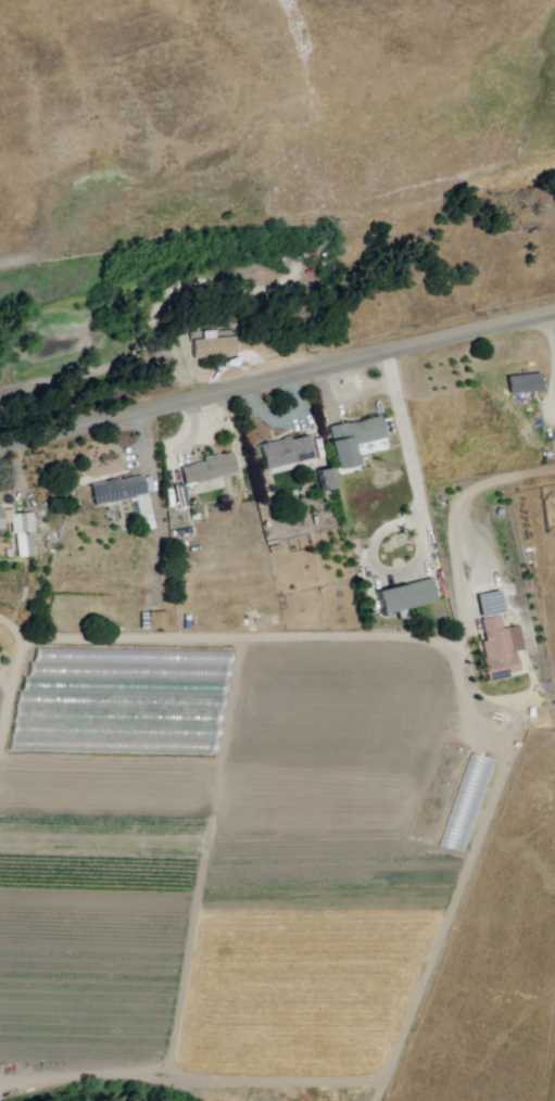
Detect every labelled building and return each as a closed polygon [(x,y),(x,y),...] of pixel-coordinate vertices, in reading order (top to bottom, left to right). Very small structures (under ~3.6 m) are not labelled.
[(543,374),(508,378),(512,396),(546,391),(543,374)] [(332,430),(381,417),(388,440),(356,448),(362,467),(340,472),(331,443),(336,442),(332,430)] [(292,435),(285,438),(286,441),(261,448),(268,473),(301,464),(301,463),(316,458),(315,452),(317,451),(313,436),(294,442),(292,435)] [(235,454),(239,473),(187,486),(182,469),(207,463),(205,458),(220,454),(222,457),(235,454)] [(333,469),(338,490),(323,493),(318,472),(333,469)] [(121,479),(90,486),(96,508),(138,498),(143,520),(155,517),(146,477),(122,483),(121,479)] [(7,531),(0,532),(0,510),(5,509),(5,511),(15,510),(16,516),(36,514),(38,534),(14,536),(13,524),(7,526),(7,531)] [(33,536),(35,558),(20,559),(17,537),(33,536)] [(434,579),(441,603),(384,618),(378,594),(434,579)] [(502,617),(482,621),(488,642),(482,643),(487,659),(483,660),(487,678),(490,676),(492,686),(513,681),(512,674),(522,671),(519,654),(516,654),(509,629),(505,630),(502,617)] [(35,689),(35,651),(220,651),(220,689),(35,689)] [(466,855),(497,760),(444,742),(413,836),(466,855)]
